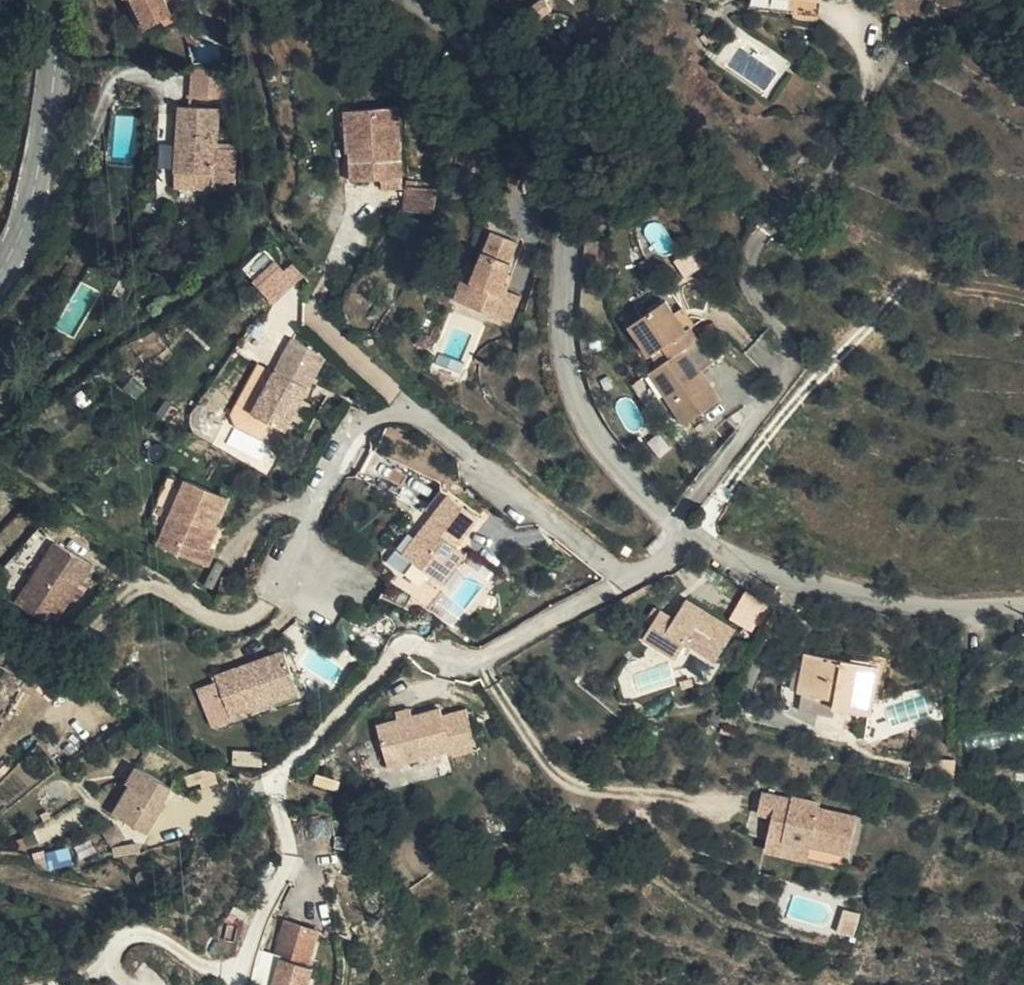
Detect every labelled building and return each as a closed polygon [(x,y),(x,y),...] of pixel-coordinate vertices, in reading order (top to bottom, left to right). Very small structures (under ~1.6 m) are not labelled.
[(549,0),(558,11),(570,3),(568,0),(549,0)] [(234,94),(220,66),(187,62),(185,90),(234,94)] [(207,152),(208,142),(211,103),(176,98),(170,161),(205,166),(203,185),(225,188),(229,153),(207,152)] [(401,175),(403,185),(418,182),(405,105),(364,110),(365,125),(355,127),(358,154),(362,154),(370,151),(371,158),(363,159),(367,182),(392,177),(401,175)] [(365,125),(364,110),(353,111),(355,127),(365,125)] [(230,144),(208,142),(207,152),(229,153),(230,144)] [(205,166),(170,161),(168,182),(203,185),(205,166)] [(394,187),(403,185),(401,175),(392,177),(394,187)] [(448,183),(421,183),(421,207),(449,207),(448,183)] [(495,286),(488,307),(526,320),(536,292),(522,287),(523,282),(516,279),(519,268),(529,239),(504,231),(493,266),(487,283),(495,286)] [(251,281),(271,304),(300,279),(280,256),(251,281)] [(466,298),(488,307),(495,286),(487,283),(493,266),(480,262),(466,298)] [(516,279),(523,282),(527,270),(519,268),(516,279)] [(692,319),(681,301),(674,289),(637,313),(658,344),(670,335),(678,347),(651,366),(674,403),(684,397),(695,414),(731,390),(697,335),(707,328),(698,314),(692,319)] [(687,298),(681,301),(692,319),(698,314),(687,298)] [(327,355),(295,337),(260,407),(291,424),(327,355)] [(298,436),(288,431),(280,445),(291,451),(298,436)] [(209,542),(219,518),(230,491),(189,474),(163,541),(213,563),(220,546),(216,544),(209,542)] [(480,512),(444,487),(429,503),(439,510),(408,550),(445,579),(468,549),(458,543),(480,512)] [(225,521),(219,518),(209,542),(216,544),(225,521)] [(58,537),(21,599),(58,620),(95,558),(58,537)] [(673,606),(657,633),(690,652),(698,637),(730,655),(746,623),(698,595),(687,614),(673,606)] [(301,690),(286,644),(221,669),(223,677),(203,683),(211,710),(231,704),(234,715),(301,690)] [(883,651),(813,644),(810,660),(795,657),(790,697),(805,699),(807,682),(845,686),(844,697),(878,700),(883,651)] [(807,682),(805,699),(842,704),(844,697),(845,686),(807,682)] [(453,697),(425,705),(409,710),(388,716),(398,758),(460,740),(463,747),(489,741),(478,701),(455,707),(453,697)] [(409,710),(425,705),(423,697),(406,702),(409,710)] [(231,704),(211,710),(214,721),(234,715),(231,704)] [(260,745),(235,732),(228,745),(254,758),(260,745)] [(198,765),(159,751),(152,772),(157,773),(148,804),(184,816),(194,788),(191,787),(197,771),(198,765)] [(796,824),(806,827),(840,836),(848,798),(816,788),(817,782),(805,779),(804,784),(775,777),(770,797),(783,800),(800,805),(796,824)] [(775,834),(803,843),(806,827),(796,824),(800,805),(783,800),(775,834)] [(850,899),(841,921),(856,927),(864,905),(850,899)] [(298,957),(293,956),(271,951),(273,944),(295,949),(302,920),(269,912),(261,948),(266,950),(258,984),(292,984),(298,957)] [(293,956),(295,949),(273,944),(271,951),(293,956)]
